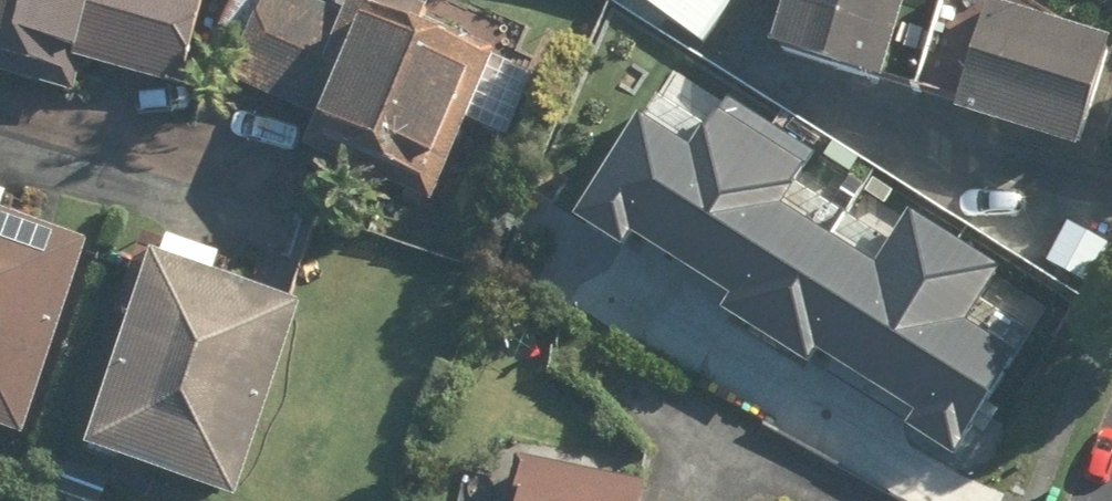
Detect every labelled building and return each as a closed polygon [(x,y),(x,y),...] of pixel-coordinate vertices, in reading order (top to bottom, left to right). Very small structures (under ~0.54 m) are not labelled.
[(68,97),(75,63),(184,88),(203,0),(0,0),(0,82),(68,97)] [(304,0),(265,0),(234,87),(306,113),(290,157),(423,205),(454,120),(509,140),(534,69),(417,27),(424,7),(403,0),(347,0),(342,14),(304,0)] [(701,51),(740,0),(633,0),(701,51)] [(948,0),(791,0),(772,62),(916,106),(948,0)] [(987,7),(954,117),(1075,155),(1109,44),(987,7)] [(23,442),(82,247),(0,222),(0,435),(23,442)] [(850,255),(713,254),(712,381),(930,384),(932,229),(850,228),(850,255)] [(144,241),(82,455),(239,500),(245,500),(300,312),(213,287),(220,263),(144,241)] [(655,468),(522,440),(509,500),(648,500),(655,468)]
